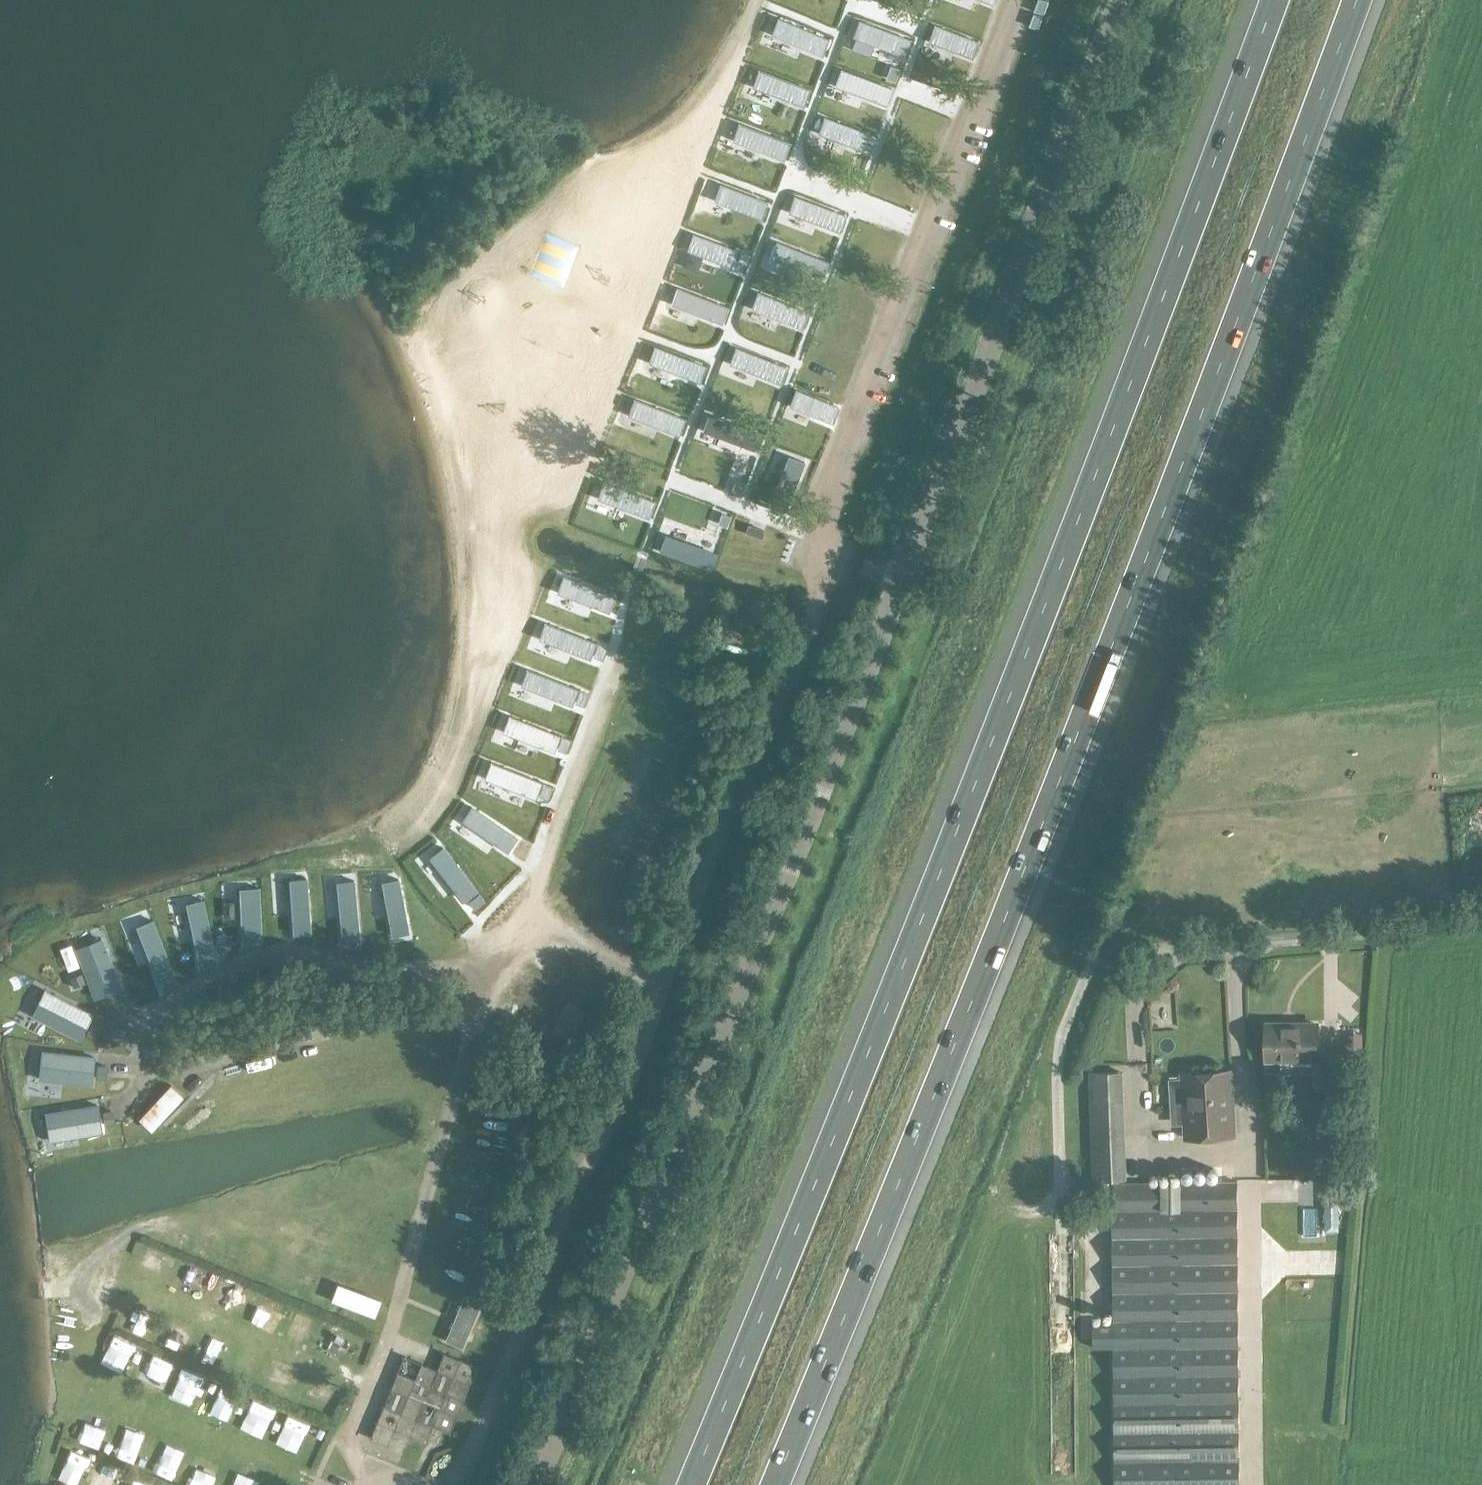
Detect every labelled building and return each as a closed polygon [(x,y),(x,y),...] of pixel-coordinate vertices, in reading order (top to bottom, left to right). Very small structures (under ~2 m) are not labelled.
[(1044,0),(1037,0),(1033,11),(1044,15),(1049,2),(1044,0)] [(1043,16),(1033,13),(1029,26),(1038,29),(1043,16)] [(776,18),(769,36),(821,56),(828,39),(776,18)] [(858,20),(852,37),(903,58),(910,40),(858,20)] [(933,24),(926,41),(973,59),(980,42),(933,24)] [(839,68),(833,87),(889,106),(895,87),(839,68)] [(758,69),(751,86),(803,107),(810,89),(758,69)] [(902,98),(884,145),(934,164),(953,119),(902,98)] [(821,114),(814,132),(865,152),(872,135),(821,114)] [(737,123),(730,140),(782,161),(789,143),(737,123)] [(884,145),(868,189),(868,193),(915,211),(934,164),(884,145)] [(849,178),(859,182),(864,169),(854,165),(849,178)] [(720,183),(713,200),(765,220),(771,203),(720,183)] [(795,195),(789,212),(840,233),(847,216),(795,195)] [(692,232),(685,250),(737,270),(744,253),(692,232)] [(775,241),(768,258),(820,279),(827,262),(775,241)] [(677,287),(670,304),(722,325),(729,308),(677,287)] [(756,292),(749,309),(801,329),(808,312),(756,292)] [(654,346),(647,363),(698,384),(705,366),(654,346)] [(735,347),(728,364),(780,385),(787,368),(735,347)] [(793,388),(786,405),(833,424),(840,407),(793,388)] [(633,395),(626,412),(678,432),(685,415),(633,395)] [(709,413),(703,431),(754,451),(761,434),(709,413)] [(802,456),(785,449),(765,501),(783,508),(802,456)] [(603,480),(596,497),(648,518),(655,501),(603,480)] [(748,524),(745,533),(762,539),(765,529),(748,524)] [(665,535),(659,552),(710,573),(717,556),(665,535)] [(564,576),(557,593),(610,613),(617,595),(564,576)] [(566,621),(569,610),(553,606),(550,617),(566,621)] [(545,620),(538,638),(590,658),(596,641),(545,620)] [(607,646),(598,642),(593,655),(603,658),(607,646)] [(527,667),(520,684),(572,704),(578,687),(527,667)] [(589,693),(580,690),(575,701),(584,705),(589,693)] [(509,714),(502,731),(554,751),(561,734),(509,714)] [(572,740),(562,736),(557,747),(567,751),(572,740)] [(492,763),(485,781),(537,801),(544,784),(492,763)] [(552,787),(545,784),(540,795),(548,798),(552,787)] [(474,805),(462,823),(508,855),(520,837),(474,805)] [(429,860),(464,903),(479,891),(444,848),(429,860)] [(400,875),(382,879),(394,938),(412,935),(400,875)] [(289,877),(293,933),(314,931),(311,876),(289,877)] [(339,879),(343,934),(358,933),(355,878),(339,879)] [(517,882),(515,892),(534,897),(537,888),(517,882)] [(241,944),(260,943),(258,888),(239,888),(241,944)] [(484,900),(479,894),(470,901),(475,908),(484,900)] [(203,899),(185,902),(196,957),(214,953),(203,899)] [(155,917),(138,923),(158,975),(176,968),(155,917)] [(288,929),(274,930),(275,939),(288,938),(288,929)] [(361,946),(360,936),(347,938),(347,947),(361,946)] [(230,938),(216,939),(217,949),(231,948),(230,938)] [(405,940),(396,942),(399,955),(408,953),(405,940)] [(121,987),(106,948),(80,958),(95,997),(121,987)] [(218,964),(216,954),(202,957),(204,967),(218,964)] [(177,981),(174,972),(161,977),(165,986),(177,981)] [(86,982),(82,973),(70,977),(73,986),(86,982)] [(92,1014),(55,995),(42,1019),(79,1039),(92,1014)] [(1317,1061),(1317,1021),(1267,1022),(1267,1061),(1317,1061)] [(101,1027),(92,1022),(86,1033),(95,1038),(101,1027)] [(1362,1044),(1348,1044),(1348,1057),(1363,1057),(1362,1044)] [(1064,1049),(1066,1070),(1075,1069),(1073,1048),(1064,1049)] [(1343,1048),(1321,1048),(1321,1087),(1343,1087),(1343,1048)] [(95,1056),(53,1052),(50,1079),(91,1084),(95,1056)] [(108,1065),(97,1064),(96,1078),(107,1078),(108,1065)] [(1232,1069),(1181,1072),(1185,1136),(1236,1133),(1232,1069)] [(1120,1096),(1119,1070),(1090,1070),(1090,1097),(1120,1096)] [(139,1116),(152,1130),(185,1097),(171,1084),(139,1116)] [(102,1132),(98,1105),(58,1111),(62,1138),(102,1132)] [(113,1110),(103,1111),(105,1124),(115,1122),(113,1110)] [(1334,1147),(1320,1152),(1326,1171),(1340,1166),(1334,1147)] [(1112,1183),(1114,1320),(1114,1347),(1115,1462),(1116,1484),(1239,1484),(1239,1460),(1239,1403),(1238,1180),(1112,1183)] [(1324,1182),(1325,1229),(1340,1229),(1340,1203),(1348,1203),(1348,1185),(1340,1185),(1340,1183),(1324,1182)] [(214,1294),(230,1301),(238,1281),(223,1274),(214,1294)] [(369,1313),(375,1296),(354,1289),(348,1306),(369,1313)] [(482,1301),(465,1294),(446,1340),(463,1347),(482,1301)] [(347,1309),(345,1319),(366,1323),(368,1313),(347,1309)] [(143,1336),(149,1317),(128,1311),(122,1329),(143,1336)] [(1114,1347),(1114,1320),(1094,1320),(1094,1347),(1114,1347)] [(335,1321),(327,1340),(347,1348),(355,1330),(335,1321)] [(179,1328),(167,1343),(181,1353),(192,1338),(179,1328)] [(112,1334),(105,1352),(129,1360),(135,1342),(112,1334)] [(144,1348),(136,1367),(157,1376),(165,1357),(144,1348)] [(447,1375),(401,1354),(371,1417),(402,1431),(410,1414),(423,1420),(430,1404),(433,1406),(447,1375)] [(187,1370),(185,1390),(202,1391),(204,1372),(187,1370)] [(319,1407),(328,1388),(307,1379),(298,1398),(319,1407)] [(217,1380),(211,1398),(231,1405),(237,1387),(217,1380)] [(257,1429),(269,1403),(248,1393),(236,1419),(257,1429)] [(293,1415),(288,1437),(315,1442),(320,1420),(293,1415)] [(98,1442),(102,1427),(84,1421),(79,1436),(98,1442)] [(114,1428),(105,1449),(127,1457),(135,1437),(114,1428)] [(148,1468),(164,1472),(171,1444),(155,1440),(148,1468)] [(159,1484),(104,1463),(96,1484),(158,1484),(159,1484)] [(180,1479),(196,1484),(199,1484),(202,1477),(183,1470),(180,1479)] [(254,1483),(231,1475),(228,1484),(254,1484),(254,1483)]
